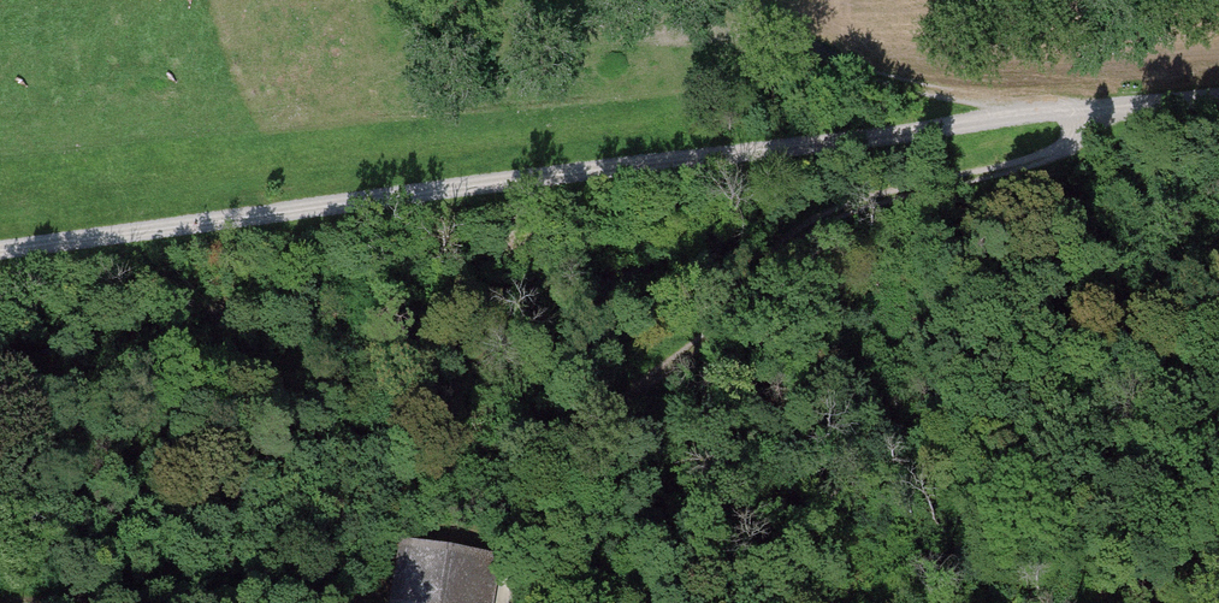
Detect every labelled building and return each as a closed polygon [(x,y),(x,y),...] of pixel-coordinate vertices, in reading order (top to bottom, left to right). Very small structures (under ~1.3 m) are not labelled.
[(398,546),(389,602),(484,602),(491,561),(398,546)]
